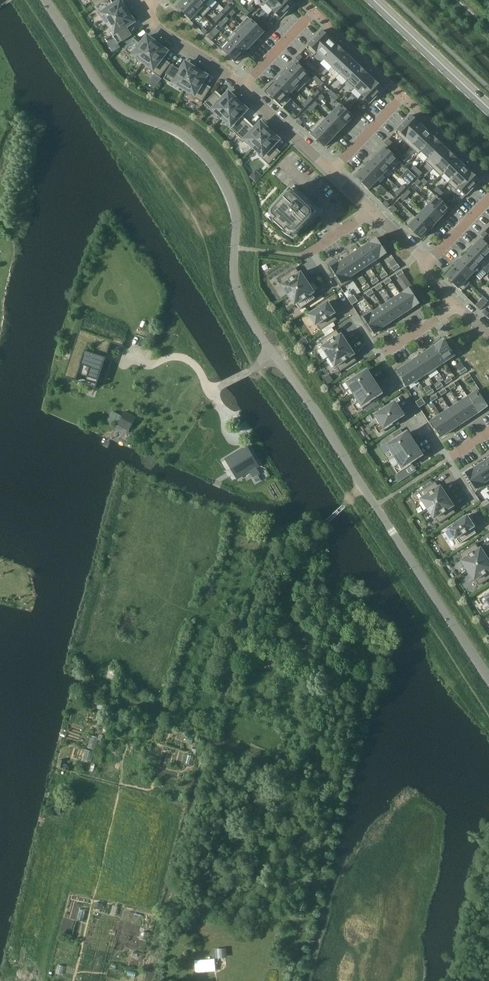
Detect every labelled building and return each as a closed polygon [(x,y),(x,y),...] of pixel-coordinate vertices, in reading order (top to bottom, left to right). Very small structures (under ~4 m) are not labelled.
[(128,11),(124,5),(123,5),(120,1),(112,6),(108,0),(104,0),(94,6),(102,19),(104,17),(108,24),(128,11)] [(199,11),(187,0),(185,0),(179,7),(186,14),(185,16),(190,21),(199,11)] [(200,0),(187,0),(199,11),(205,5),(200,0)] [(283,0),(269,0),(266,3),(273,10),(283,0)] [(294,5),(289,0),(283,0),(273,10),(281,18),(294,5)] [(132,17),(128,11),(108,24),(112,30),(110,31),(118,44),(131,35),(126,27),(134,22),(131,17),(132,17)] [(251,20),(244,28),(256,40),(264,32),(251,20)] [(256,40),(244,28),(238,35),(237,35),(250,47),(256,40)] [(237,35),(238,35),(234,31),(227,39),(230,42),(231,42),(243,54),(250,47),(237,35)] [(317,52),(330,38),(322,31),(306,48),(314,56),(317,52)] [(144,62),(158,43),(152,39),(151,40),(147,36),(141,44),(133,38),(124,51),(136,60),(138,58),(144,62)] [(324,59),(337,45),(330,38),(317,52),(324,59)] [(231,42),(230,42),(222,51),(227,56),(228,55),(236,62),(243,54),(231,42)] [(163,47),(158,43),(144,62),(149,66),(148,68),(160,78),(169,65),(161,59),(167,51),(163,48),(163,47)] [(332,66),(345,53),(337,45),(324,59),(332,66)] [(340,73),(353,60),(345,53),(332,66),(340,73)] [(347,80),(360,67),(353,60),(340,73),(347,80)] [(184,89),(197,68),(190,65),(190,66),(185,63),(180,71),(172,66),(164,79),(177,87),(178,85),(184,89)] [(296,63),(288,70),(304,86),(312,78),(296,63)] [(355,88),(368,74),(360,67),(347,80),(355,88)] [(203,72),(197,68),(184,89),(190,92),(189,95),(202,102),(210,89),(202,84),(207,76),(202,73),(203,72)] [(304,86),(288,70),(282,77),(294,89),(294,90),(297,93),(304,86)] [(362,95),(375,81),(368,74),(355,88),(362,95)] [(294,89),(282,77),(275,84),(288,96),(294,90),(294,89)] [(370,103),(383,89),(375,81),(362,95),(370,103)] [(288,96),(275,84),(268,92),(275,99),(274,100),(282,109),(291,99),(288,96)] [(222,117),(238,100),(233,95),(232,96),(229,92),(222,99),(215,93),(204,104),(215,114),(217,112),(222,117)] [(244,105),(238,100),(222,117),(228,122),(226,124),(236,134),(247,123),(240,116),(247,109),(243,106),(244,105)] [(340,105),(333,113),(345,125),(353,117),(340,105)] [(345,125),(333,113),(327,119),(326,120),(339,132),(345,125)] [(411,115),(395,132),(403,140),(419,123),(411,115)] [(326,120),(327,119),(323,116),(316,123),(332,139),(339,132),(326,120)] [(254,148),(270,130),(265,125),(265,126),(261,123),(254,130),(247,123),(236,134),(247,144),(249,143),(254,148)] [(332,139),(316,123),(307,132),(316,141),(318,139),(325,146),(332,139)] [(419,123),(403,140),(410,147),(426,130),(419,123)] [(276,135),(270,130),(254,148),(260,153),(258,155),(269,165),(279,154),(272,147),(279,140),(275,136),(276,135)] [(426,130),(410,147),(418,154),(421,151),(434,137),(426,130)] [(434,137),(421,151),(428,158),(429,158),(442,145),(434,137)] [(428,158),(425,161),(433,169),(449,152),(442,145),(429,158),(428,158)] [(385,147),(377,155),(390,167),(393,171),(401,163),(385,147)] [(449,152),(433,169),(441,176),(444,173),(457,159),(449,152)] [(390,167),(377,155),(371,162),(383,174),(390,167)] [(457,159),(444,173),(451,179),(451,180),(464,166),(457,159)] [(383,174),(371,162),(364,169),(377,181),(383,174)] [(451,179),(448,183),(456,190),(472,173),(464,166),(451,180),(451,179)] [(377,181),(364,169),(357,177),(364,184),(363,185),(368,190),(377,181)] [(408,169),(401,177),(409,184),(412,181),(416,177),(413,174),(408,169)] [(456,190),(454,192),(462,199),(467,194),(480,181),(472,173),(456,190)] [(295,236),(317,212),(308,204),(307,206),(298,197),(299,196),(291,188),(269,211),(276,218),(274,221),(285,231),(287,229),(295,236)] [(426,201),(429,205),(429,204),(442,216),(449,209),(433,193),(426,201)] [(429,204),(429,205),(423,211),(435,223),(442,216),(429,204)] [(435,223),(423,211),(416,218),(429,230),(435,223)] [(416,218),(413,215),(404,224),(413,232),(414,231),(421,238),(429,230),(416,218)] [(377,238),(368,244),(378,259),(390,252),(385,244),(382,245),(377,238)] [(474,247),(488,262),(488,247),(481,239),(474,247)] [(378,259),(368,244),(359,250),(369,265),(378,259)] [(467,254),(483,269),(488,263),(488,262),(474,247),(467,254)] [(369,265),(359,250),(350,256),(360,271),(369,265)] [(467,254),(460,261),(473,273),(476,276),(477,276),(482,270),(483,270),(483,269),(467,254)] [(360,271),(350,256),(341,262),(351,277),(360,271)] [(460,261),(454,268),(466,280),(467,280),(473,273),(460,261)] [(351,277),(341,262),(331,268),(338,278),(335,279),(340,287),(353,279),(351,277)] [(308,282),(303,276),(301,272),(300,273),(296,268),(279,279),(283,284),(282,285),(288,295),(308,282)] [(454,268),(446,276),(454,283),(452,284),(461,292),(470,283),(467,280),(466,280),(454,268)] [(392,276),(401,291),(405,289),(396,274),(392,276)] [(316,299),(313,293),(314,292),(308,282),(288,295),(295,305),(296,304),(299,310),(316,299)] [(412,286),(400,294),(411,310),(420,303),(415,296),(418,294),(412,286)] [(411,310),(400,294),(391,300),(401,315),(411,310)] [(484,297),(476,305),(480,310),(488,301),(484,297)] [(401,315),(391,300),(382,306),(392,321),(401,315)] [(337,320),(333,314),(335,313),(328,302),(309,315),(316,326),(317,325),(320,330),(337,320)] [(382,306),(374,311),(373,312),(383,327),(392,321),(382,306)] [(373,312),(374,311),(372,309),(360,317),(365,325),(367,323),(374,333),(383,327),(373,312)] [(348,344),(343,338),(341,334),(340,335),(336,330),(320,341),(323,346),(322,347),(329,357),(348,344)] [(78,374),(99,380),(111,342),(79,331),(64,377),(76,381),(78,374)] [(444,340),(435,346),(445,362),(457,354),(452,348),(450,349),(444,340)] [(356,361),(353,355),(354,354),(348,344),(329,357),(335,367),(336,366),(340,372),(356,361)] [(445,362),(435,346),(426,352),(436,368),(445,362)] [(436,368),(426,352),(417,358),(427,374),(436,368)] [(427,374),(417,358),(408,364),(418,380),(427,374)] [(418,380),(408,364),(398,370),(404,379),(402,381),(406,387),(418,380)] [(353,395),(374,382),(366,371),(350,381),(349,379),(346,381),(348,384),(351,387),(349,388),(353,395)] [(370,400),(379,394),(381,393),(374,382),(353,395),(358,402),(360,401),(364,407),(372,402),(370,400)] [(480,389),(468,397),(478,413),(487,406),(481,397),(484,396),(480,389)] [(386,392),(380,396),(384,401),(389,398),(386,392)] [(478,413),(468,397),(459,403),(469,418),(478,413)] [(377,401),(365,409),(367,412),(379,404),(377,401)] [(392,422),(401,416),(403,415),(395,403),(386,409),(378,414),(376,415),(377,416),(375,417),(380,424),(381,423),(386,429),(394,424),(392,422)] [(469,418),(459,403),(450,409),(460,424),(469,418)] [(460,424),(450,409),(441,415),(451,430),(460,424)] [(125,412),(117,426),(129,432),(136,418),(125,412)] [(451,430),(441,415),(429,422),(433,429),(435,427),(441,436),(451,430)] [(389,441),(386,443),(388,446),(389,445),(391,449),(389,450),(394,457),(414,444),(413,443),(410,438),(410,437),(407,433),(405,434),(394,441),(391,443),(389,441)] [(414,444),(394,457),(398,464),(400,463),(404,469),(398,473),(397,478),(400,482),(416,471),(412,464),(411,462),(419,456),(417,452),(418,451),(418,450),(416,451),(413,446),(415,445),(414,444)] [(246,447),(228,458),(240,477),(249,471),(253,477),(259,473),(256,467),(257,466),(246,447)] [(475,467),(485,483),(488,486),(488,487),(488,486),(488,469),(484,461),(475,467)] [(475,467),(465,473),(472,484),(470,486),(475,494),(488,486),(485,483),(475,467)] [(428,509),(447,496),(440,486),(439,487),(435,481),(418,492),(422,498),(421,499),(428,509)] [(455,512),(452,507),(453,506),(447,496),(428,509),(434,518),(435,518),(439,523),(455,512)] [(476,533),(473,528),(474,527),(467,516),(448,528),(455,539),(456,538),(459,544),(476,533)] [(487,558),(483,551),(481,548),(479,549),(476,543),(459,554),(462,560),(461,560),(468,570),(487,558)] [(445,558),(440,562),(443,567),(449,563),(445,558)] [(487,558),(468,570),(474,580),(475,580),(479,585),(488,579),(488,561),(487,558)] [(283,647),(286,640),(274,636),(272,643),(283,647)] [(110,669),(107,678),(113,680),(116,671),(110,669)] [(101,699),(98,709),(105,711),(107,700),(101,699)] [(199,745),(185,741),(182,753),(196,757),(199,745)] [(215,959),(195,960),(196,973),(216,971),(215,959)]
